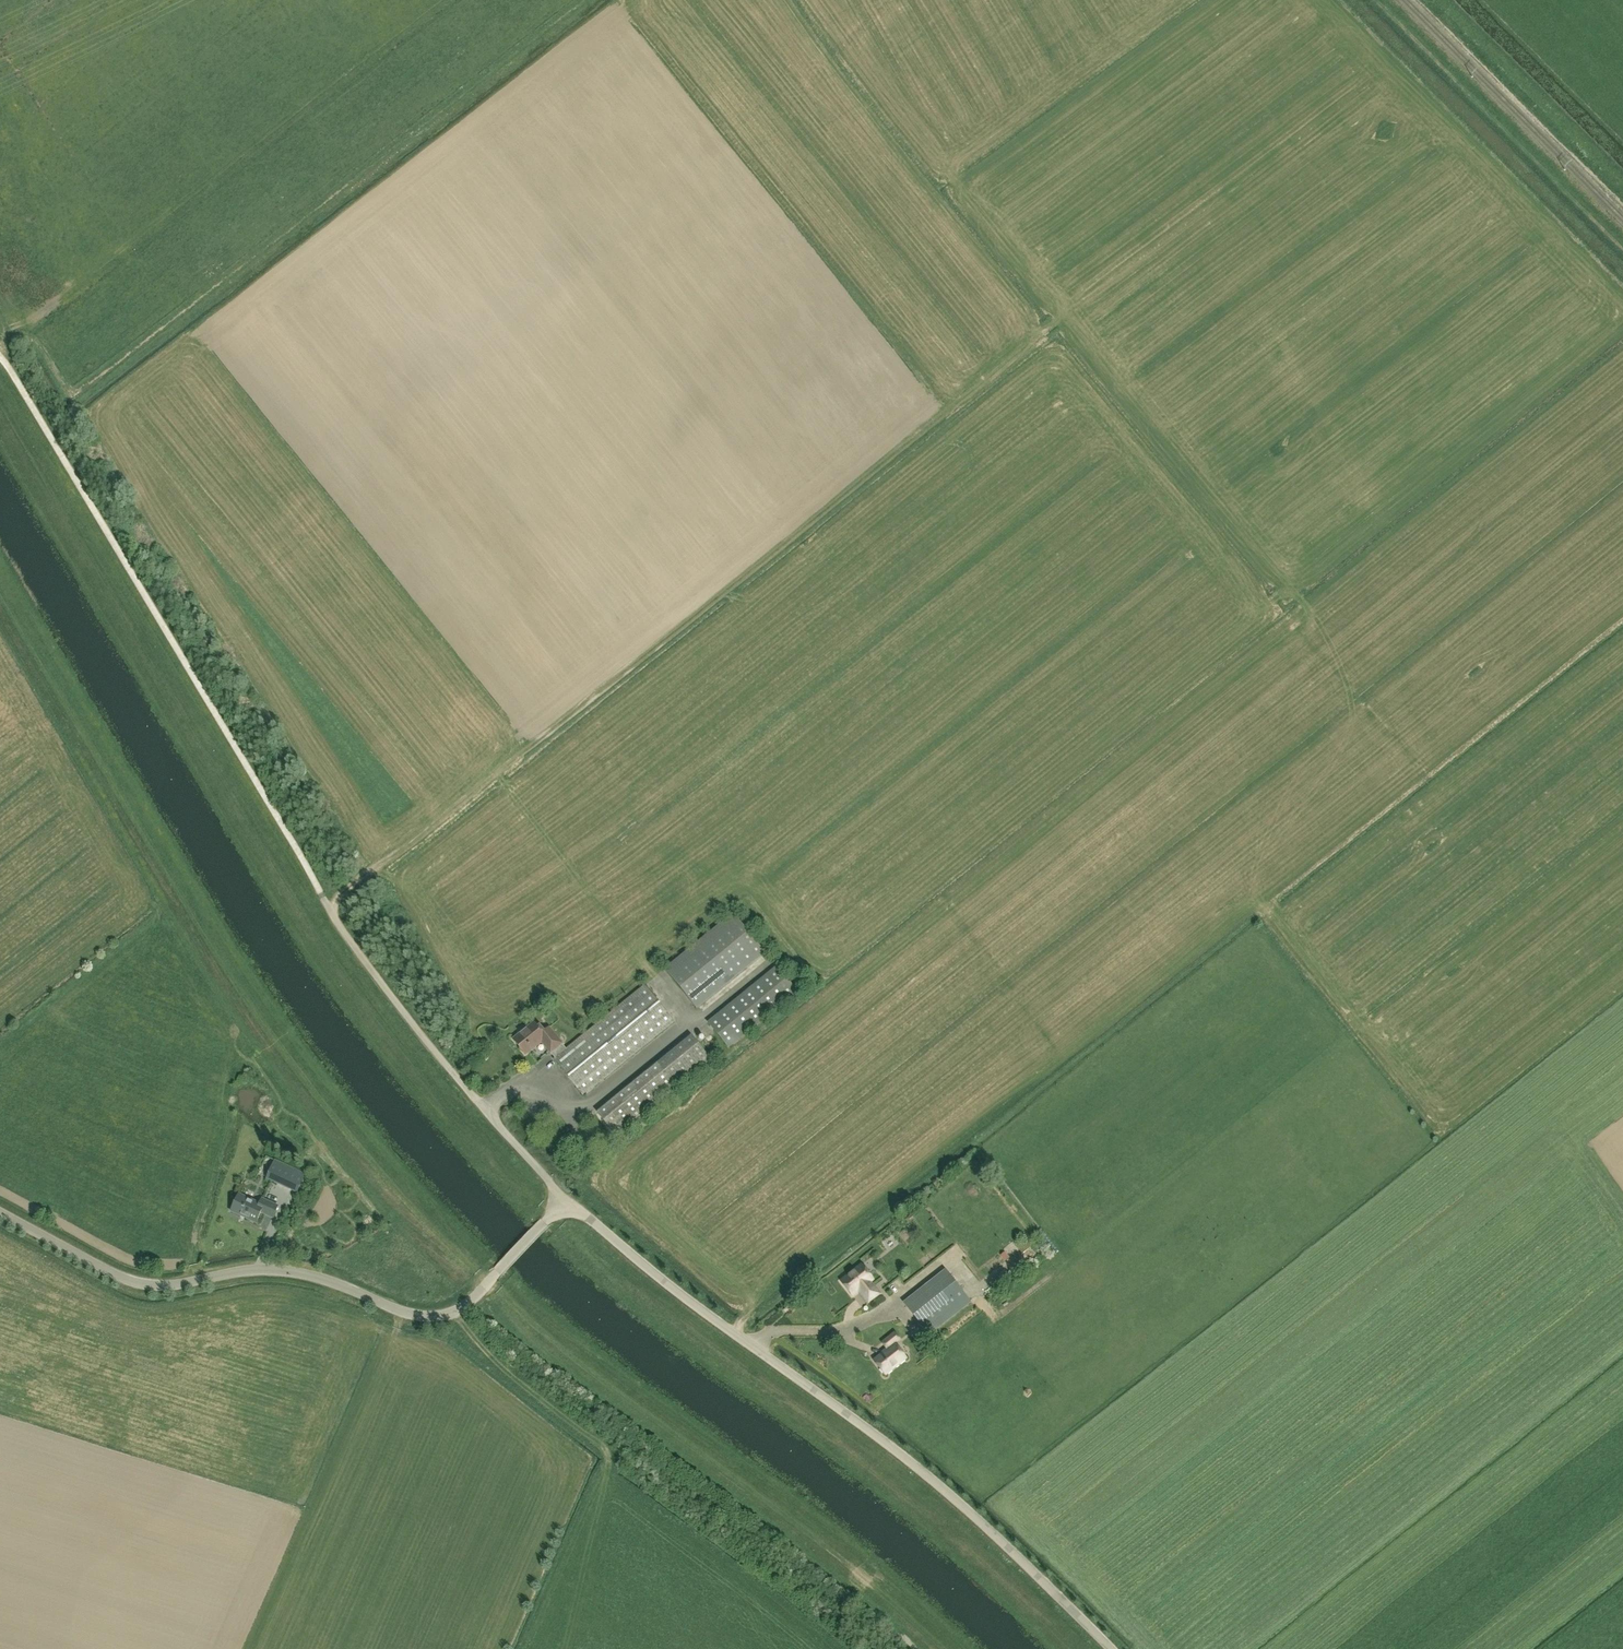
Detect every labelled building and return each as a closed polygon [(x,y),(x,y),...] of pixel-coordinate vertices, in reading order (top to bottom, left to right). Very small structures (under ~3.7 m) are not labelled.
[(696,1008),(764,953),(733,914),(665,969),(696,1008)] [(729,1048),(797,992),(776,967),(708,1022),(729,1048)] [(584,1096),(674,1022),(644,986),(567,1049),(549,1027),(542,1033),(534,1022),(513,1039),(525,1055),(536,1046),(542,1042),(555,1058),(554,1059),(584,1096)] [(617,1136),(710,1060),(691,1036),(597,1113),(617,1136)] [(298,1193),(306,1174),(276,1160),(267,1179),(298,1193)] [(273,1217),(278,1206),(262,1199),(260,1203),(239,1194),(232,1211),(257,1223),(261,1212),(273,1217)] [(1003,1263),(1010,1274),(1027,1263),(1019,1252),(1003,1263)] [(960,1262),(950,1268),(971,1302),(981,1296),(960,1262)] [(872,1282),(875,1280),(861,1263),(839,1280),(852,1296),(858,1292),(868,1305),(882,1295),(872,1282)] [(947,1272),(905,1304),(928,1334),(969,1301),(947,1272)] [(907,1359),(896,1345),(901,1341),(895,1333),(883,1343),(889,1349),(875,1360),(886,1375),(907,1359)]
